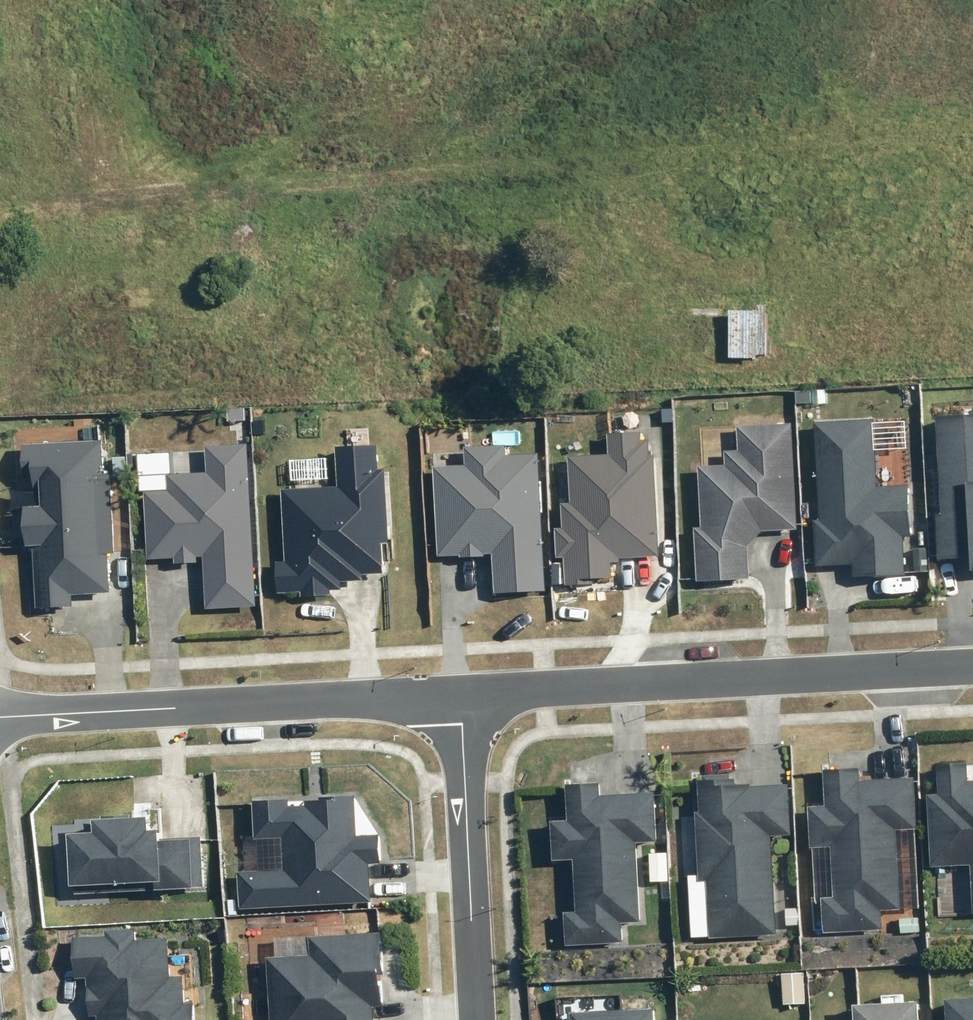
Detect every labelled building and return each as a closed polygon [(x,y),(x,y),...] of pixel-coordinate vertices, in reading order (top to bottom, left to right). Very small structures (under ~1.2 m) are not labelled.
[(733,309),(732,357),(770,358),(771,305),(761,304),(761,309),(733,309)] [(936,413),(943,565),(972,563),(972,411),(936,413)] [(874,423),(822,426),(827,524),(820,524),(822,563),(873,560),(874,574),(905,572),(903,534),(911,534),(909,490),(878,491),(874,423)] [(765,532),(800,530),(795,424),(740,427),(741,451),(727,452),(728,466),(702,468),(705,529),(697,529),(700,583),(752,580),(751,548),(765,532)] [(623,560),(663,558),(658,456),(653,457),(652,442),(644,442),(643,433),(610,435),(611,456),(572,458),(574,504),(564,505),(566,530),(559,530),(560,560),(567,559),(569,587),(596,585),(596,580),(616,579),(615,564),(623,564),(623,560)] [(116,600),(108,439),(28,443),(36,614),(79,612),(79,602),(116,600)] [(209,611),(260,608),(252,445),(208,447),(210,474),(170,476),(171,492),(146,493),(150,561),(177,560),(177,565),(200,564),(200,559),(206,558),(209,611)] [(497,595),(549,593),(542,454),(509,456),(509,447),(467,449),(468,466),(437,468),(441,558),(495,556),(497,595)] [(393,545),(389,469),(342,472),(343,488),(285,491),(288,563),(279,563),(281,594),(304,593),(304,598),(334,597),(334,592),(345,591),(344,584),(367,582),(367,575),(387,574),(385,545),(393,545)] [(972,872),(972,781),(971,781),(971,764),(941,766),(942,795),(931,795),(934,867),(972,865),(972,872)] [(885,910),(905,910),(901,831),(920,831),(918,780),(863,782),(862,769),(827,771),(829,805),(811,806),(813,849),(834,848),(836,897),(825,898),(827,933),(886,930),(885,910)] [(712,939),(782,936),(778,838),(794,837),(791,786),(740,788),(739,775),(702,777),(704,814),(698,815),(702,883),(710,883),(712,939)] [(660,843),(658,793),(604,796),(603,785),(570,787),(571,821),(554,822),(556,862),(576,861),(578,913),(568,913),(569,945),(627,943),(626,924),(642,923),(639,844),(660,843)] [(241,873),(242,910),(375,904),(373,864),(384,864),(383,836),(360,837),(358,799),(310,801),(310,806),(292,807),(292,801),(256,803),(258,841),(285,840),(286,871),(241,873)] [(73,835),(76,894),(207,888),(205,838),(167,840),(167,831),(156,831),(155,819),(99,821),(99,834),(73,835)] [(100,1019),(198,1019),(197,1004),(188,1004),(187,978),(174,978),(172,940),(140,941),(140,929),(109,931),(110,937),(77,939),(79,981),(90,980),(92,1018),(100,1018),(100,1019)] [(271,958),(273,1019),(378,1019),(377,1007),(388,1006),(385,934),(312,937),(313,956),(271,958)] [(951,999),(952,1019),(972,1019),(972,999),(951,999)] [(857,1006),(858,1019),(923,1019),(922,1003),(857,1006)] [(574,1013),(574,1019),(658,1019),(657,1009),(574,1013)]
